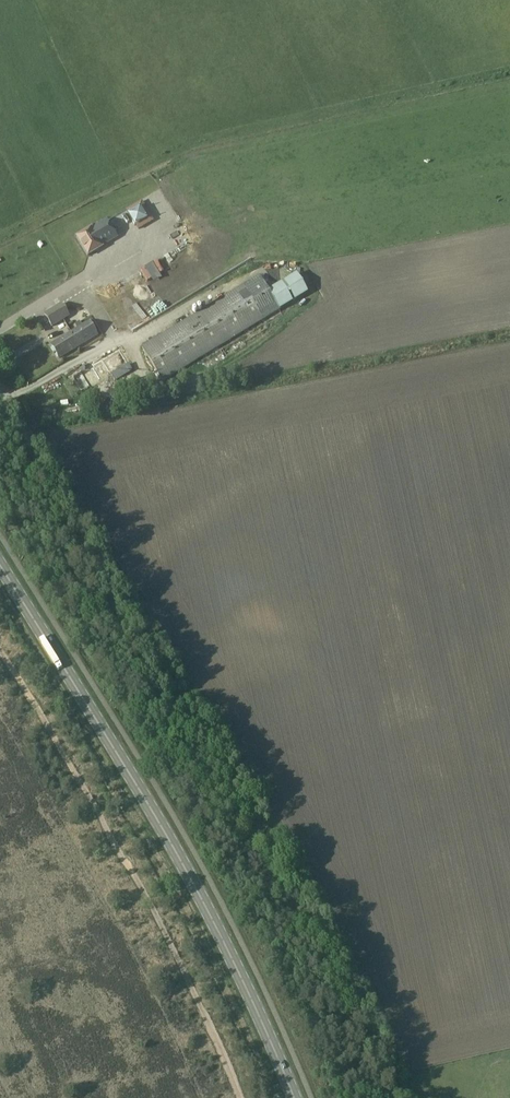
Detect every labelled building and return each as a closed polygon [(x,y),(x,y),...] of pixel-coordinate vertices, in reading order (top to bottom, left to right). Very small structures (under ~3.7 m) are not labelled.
[(136,226),(138,230),(153,221),(141,202),(126,211),(129,214),(128,215),(135,226),(136,226)] [(91,229),(76,238),(87,257),(96,252),(103,248),(102,247),(101,245),(116,236),(107,222),(92,231),(91,229)] [(259,274),(142,346),(162,380),(280,309),(270,292),(259,274)] [(62,303),(44,314),(52,326),(70,315),(62,303)] [(44,320),(35,325),(42,337),(51,332),(44,320)] [(89,321),(51,344),(59,358),(98,334),(89,321)] [(119,348),(72,377),(81,391),(110,374),(115,382),(133,371),(128,363),(119,348)]
